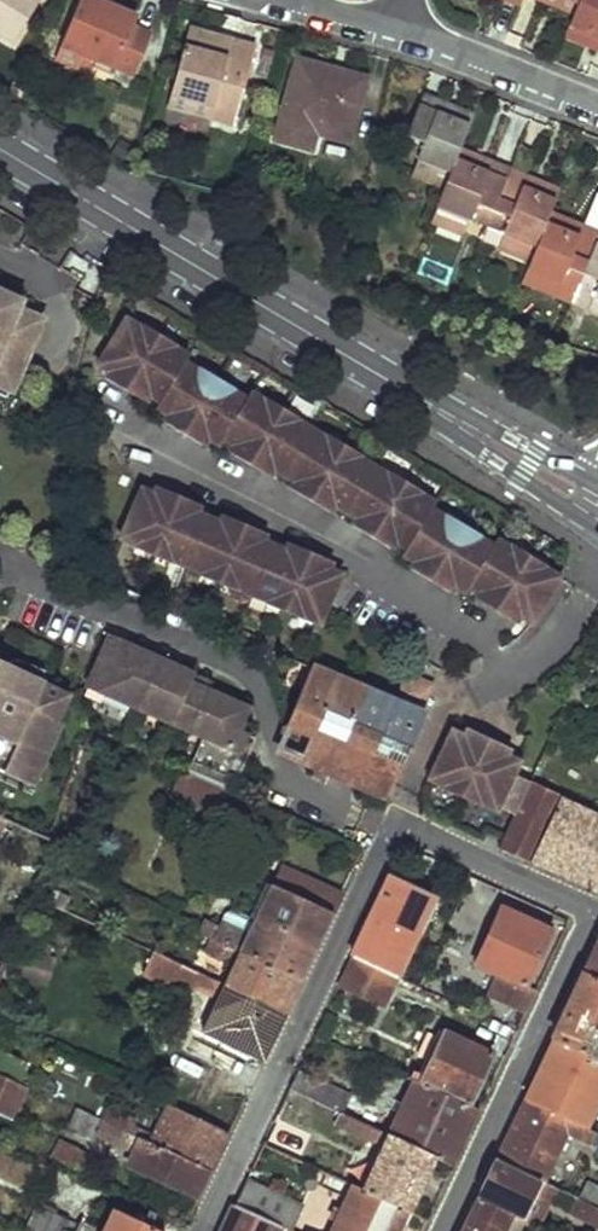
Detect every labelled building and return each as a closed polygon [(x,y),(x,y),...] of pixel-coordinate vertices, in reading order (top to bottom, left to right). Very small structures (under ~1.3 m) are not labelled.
[(18,45),(45,0),(0,0),(0,34),(18,45)] [(63,46),(133,74),(150,34),(132,24),(135,16),(96,0),(81,0),(63,46)] [(494,2),(522,12),(527,0),(495,0),(494,2)] [(544,6),(578,18),(581,9),(558,0),(546,0),(544,6)] [(581,9),(585,0),(558,0),(581,9)] [(581,9),(578,18),(572,32),(597,42),(597,0),(585,0),(581,9)] [(192,30),(176,91),(216,102),(212,117),(237,123),(261,49),(192,30)] [(572,32),(568,43),(597,55),(597,42),(572,32)] [(298,62),(278,145),(316,155),(320,141),(353,149),(370,80),(298,62)] [(216,102),(176,91),(173,105),(212,117),(216,102)] [(457,155),(466,131),(434,119),(439,108),(421,101),(405,142),(420,150),(416,162),(449,176),(453,165),(457,155)] [(466,131),(471,120),(439,108),(434,119),(466,131)] [(484,177),(488,168),(457,155),(453,165),(484,177)] [(491,216),(508,175),(488,168),(484,177),(453,165),(449,176),(435,210),(468,224),(474,210),(491,216)] [(508,175),(491,216),(507,222),(501,237),(537,251),(546,229),(551,218),(556,205),(523,193),(528,183),(508,175)] [(556,205),(560,195),(528,183),(523,193),(556,205)] [(578,242),(582,232),(551,218),(546,229),(578,242)] [(528,275),(560,287),(567,272),(585,280),(597,246),(597,239),(582,232),(578,242),(546,229),(537,251),(528,275)] [(585,280),(597,285),(597,246),(585,280)] [(22,322),(0,312),(0,391),(1,391),(21,344),(13,341),(22,322)] [(514,623),(526,630),(557,580),(494,542),(490,548),(431,511),(434,506),(249,393),(244,400),(185,363),(189,356),(124,317),(93,368),(104,374),(112,379),(109,385),(133,399),(136,394),(145,399),(156,406),(152,412),(162,417),(171,423),(166,429),(191,444),(195,437),(203,442),(213,448),(217,443),(228,450),(236,455),(233,460),(257,475),(260,469),(269,474),(290,487),(298,492),(294,497),(318,512),(322,507),(331,512),(351,524),(360,529),(356,535),(380,549),(384,544),(393,549),(403,555),(399,561),(409,567),(416,572),(413,578),(437,592),(441,586),(450,592),(461,598),(464,592),(475,599),(484,605),(480,610),(502,624),(506,617),(514,623)] [(112,379),(104,374),(100,380),(109,385),(112,379)] [(136,394),(133,399),(142,405),(145,399),(136,394)] [(171,423),(162,417),(158,423),(166,429),(171,423)] [(195,437),(191,444),(199,448),(203,442),(195,437)] [(236,455),(228,450),(225,455),(233,460),(236,455)] [(260,469),(257,475),(266,480),(269,474),(260,469)] [(298,492),(290,487),(286,493),(294,497),(298,492)] [(164,500),(167,493),(160,490),(157,497),(164,500)] [(288,615),(323,631),(346,582),(334,577),(325,573),(329,565),(314,558),(300,552),(297,560),(290,557),(278,552),(266,546),(257,542),(261,535),(247,529),(235,523),(232,531),(223,527),(212,522),(201,517),(192,513),(196,506),(180,499),(167,493),(164,500),(157,497),(144,491),(121,542),(154,557),(189,572),(221,587),(255,601),(288,615)] [(192,513),(201,517),(204,510),(196,506),(192,513)] [(322,507),(318,512),(328,518),(331,512),(322,507)] [(232,531),(235,523),(227,519),(223,527),(232,531)] [(360,529),(351,524),(348,530),(356,535),(360,529)] [(257,542),(266,546),(270,538),(261,535),(257,542)] [(384,544),(380,549),(389,555),(393,549),(384,544)] [(297,560),(300,552),(294,549),(290,557),(297,560)] [(325,573),(334,577),(337,568),(329,565),(325,573)] [(416,572),(409,567),(405,573),(413,578),(416,572)] [(441,586),(437,592),(447,598),(450,592),(441,586)] [(480,610),(484,605),(475,599),(472,605),(480,610)] [(506,617),(502,624),(511,629),(514,623),(506,617)] [(192,772),(230,789),(246,752),(240,749),(246,734),(240,717),(245,706),(190,681),(192,675),(107,636),(84,684),(205,739),(192,772)] [(0,666),(0,671),(2,676),(28,689),(30,685),(32,681),(0,666)] [(422,716),(312,667),(287,722),(340,746),(337,755),(366,769),(366,772),(391,785),(422,716)] [(11,773),(14,763),(34,771),(51,736),(45,734),(61,699),(30,685),(28,689),(2,676),(0,671),(0,768),(11,773)] [(391,700),(419,712),(431,688),(403,676),(391,700)] [(287,722),(276,749),(385,797),(391,785),(366,772),(366,769),(337,755),(340,746),(287,722)] [(472,742),(475,735),(468,732),(465,739),(472,742)] [(428,782),(493,813),(517,763),(506,758),(499,754),(502,747),(475,735),(472,742),(465,739),(452,733),(428,782)] [(253,738),(246,734),(240,749),(246,752),(253,738)] [(499,754),(506,758),(510,750),(502,747),(499,754)] [(34,771),(14,763),(11,773),(29,782),(34,771)] [(192,772),(183,768),(173,793),(222,815),(233,790),(230,789),(192,772)] [(595,894),(597,888),(597,815),(554,794),(530,783),(498,848),(555,875),(595,894)] [(299,980),(339,895),(278,868),(253,921),(225,908),(216,927),(204,920),(197,933),(213,941),(299,980)] [(387,877),(351,956),(395,977),(432,898),(387,877)] [(499,909),(472,964),(522,986),(548,932),(499,909)] [(299,980),(213,941),(208,950),(236,964),(226,985),(284,1011),(299,980)] [(585,974),(597,980),(597,946),(585,974)] [(351,956),(337,986),(382,1006),(395,977),(351,956)] [(226,985),(193,971),(188,983),(216,996),(201,1030),(261,1059),(284,1011),(226,985)] [(554,1039),(597,1059),(597,980),(585,974),(554,1039)] [(443,1032),(424,1075),(416,1072),(412,1079),(467,1104),(490,1055),(443,1032)] [(525,1099),(587,1129),(597,1106),(597,1059),(554,1039),(525,1099)] [(20,1083),(27,1064),(0,1051),(0,1074),(20,1083)] [(399,1059),(393,1070),(406,1077),(412,1066),(399,1059)] [(288,1090),(339,1114),(366,1127),(374,1107),(297,1070),(288,1090)] [(15,1118),(28,1090),(0,1077),(0,1111),(15,1118)] [(412,1079),(386,1136),(435,1160),(453,1168),(480,1110),(467,1104),(412,1079)] [(496,1160),(552,1185),(556,1176),(576,1136),(597,1147),(597,1133),(587,1129),(525,1099),(496,1160)] [(226,1132),(167,1104),(152,1135),(127,1124),(129,1120),(106,1109),(100,1120),(208,1172),(226,1132)] [(380,1146),(359,1191),(409,1214),(435,1160),(386,1136),(366,1127),(339,1114),(334,1124),(380,1146)] [(90,1117),(84,1130),(97,1136),(102,1123),(90,1117)] [(135,1154),(129,1166),(197,1198),(209,1172),(208,1172),(102,1123),(97,1136),(135,1154)] [(79,1152),(73,1165),(86,1172),(93,1158),(79,1152)] [(496,1160),(478,1198),(512,1213),(537,1225),(557,1187),(552,1185),(496,1160)] [(557,1187),(578,1197),(581,1198),(586,1191),(556,1176),(552,1185),(557,1187)] [(234,1206),(279,1227),(287,1230),(290,1230),(301,1204),(246,1179),(234,1206)] [(581,1198),(597,1206),(597,1186),(590,1183),(586,1191),(581,1198)] [(329,1230),(401,1230),(409,1214),(359,1191),(350,1187),(329,1230)] [(571,1212),(597,1225),(597,1206),(581,1198),(578,1197),(571,1212)] [(462,1230),(503,1230),(512,1213),(478,1198),(462,1230)] [(62,1230),(66,1222),(53,1216),(56,1210),(40,1203),(28,1230),(66,1230),(62,1230)] [(222,1230),(277,1230),(279,1227),(234,1206),(222,1230)] [(114,1210),(104,1230),(157,1230),(114,1210)] [(76,1230),(101,1230),(81,1222),(76,1230)]
